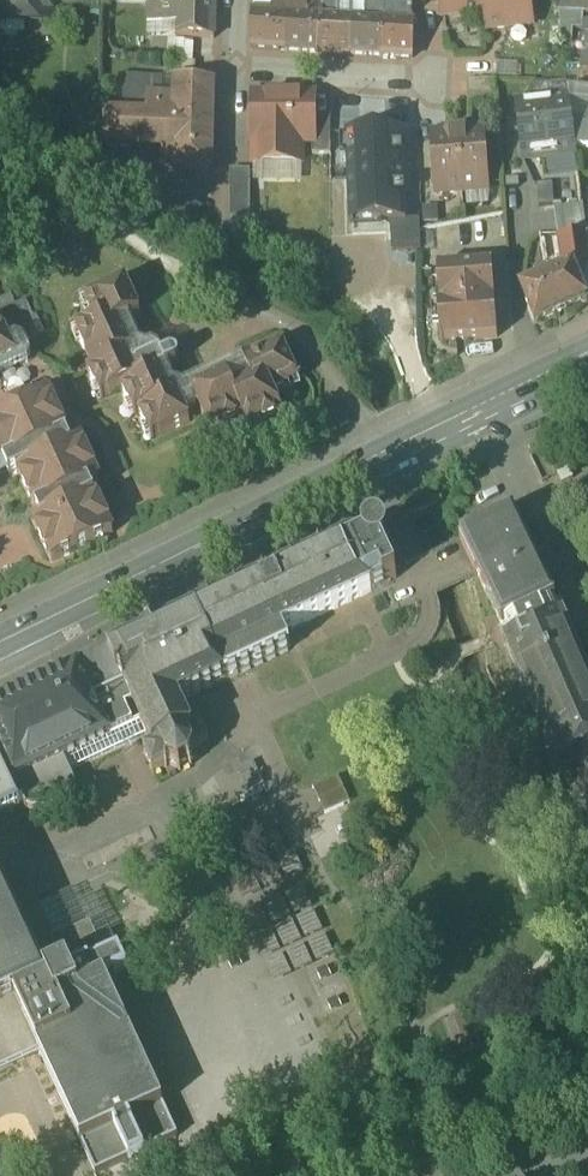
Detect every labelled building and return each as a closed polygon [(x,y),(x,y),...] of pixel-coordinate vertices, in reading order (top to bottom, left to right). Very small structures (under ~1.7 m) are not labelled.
[(6,12),(24,13),(24,24),(55,25),(55,6),(55,0),(6,0),(6,12)] [(273,16),(253,14),(252,50),(286,52),(290,0),(274,0),(273,16)] [(286,52),(318,54),(320,18),(322,18),(322,1),(315,0),(290,0),(286,52)] [(442,18),(486,13),(487,13),(485,0),(440,0),(442,18)] [(487,13),(486,13),(488,32),(533,26),(530,0),(485,0),(487,13)] [(333,2),(322,1),(322,18),(320,18),(318,54),(351,56),(353,20),(339,20),(339,2),(333,2)] [(572,2),(558,1),(560,15),(587,16),(587,3),(572,2)] [(155,4),(153,4),(152,35),(171,37),(172,24),(173,5),(155,4)] [(366,21),(353,20),(351,56),(382,58),(384,5),(367,4),(366,21)] [(215,6),(173,5),(172,24),(180,25),(179,37),(215,39),(216,6),(215,6)] [(413,5),(384,5),(382,58),(413,60),(414,24),(413,5)] [(560,15),(563,41),(587,42),(587,16),(560,15)] [(566,60),(570,90),(587,92),(587,60),(566,60)] [(197,63),(169,62),(168,76),(196,78),(197,63)] [(214,85),(177,82),(176,100),(163,99),(164,81),(127,79),(126,114),(148,116),(148,117),(213,119),(214,85)] [(496,81),(468,82),(469,96),(496,95),(496,81)] [(569,91),(570,99),(574,127),(574,128),(577,148),(577,149),(587,150),(587,92),(569,91)] [(496,95),(469,96),(469,110),(497,109),(496,95)] [(315,96),(255,96),(255,164),(301,164),(302,144),(313,144),(315,144),(315,118),(315,96)] [(570,99),(518,106),(521,134),(574,127),(570,99)] [(126,114),(125,114),(105,114),(105,147),(148,149),(149,137),(147,137),(148,117),(148,116),(126,114)] [(213,119),(148,117),(147,137),(149,137),(148,149),(166,149),(165,170),(175,170),(175,172),(212,173),(213,119)] [(332,118),(315,118),(315,144),(313,144),(313,156),(331,156),(331,147),(332,118)] [(357,118),(332,118),(331,147),(357,146),(357,118)] [(574,127),(521,134),(525,163),(578,156),(577,149),(577,148),(574,128),(574,127)] [(473,130),(458,132),(463,194),(489,192),(485,132),(473,133),(473,130)] [(444,135),(432,136),(436,186),(437,196),(463,194),(458,132),(443,133),(444,135)] [(251,171),(231,171),(231,219),(251,219),(251,171)] [(405,174),(349,176),(351,224),(406,222),(405,174)] [(436,186),(422,187),(424,215),(438,214),(437,196),(436,186)] [(560,238),(563,272),(573,267),(574,269),(587,267),(587,234),(560,238)] [(493,267),(438,271),(441,305),(439,305),(442,343),(499,338),(493,267)] [(546,272),(536,277),(539,282),(521,290),(536,323),(587,300),(574,269),(573,267),(563,272),(549,278),(546,272)] [(161,353),(138,364),(133,365),(127,353),(129,342),(120,324),(141,315),(127,283),(86,302),(87,304),(91,303),(93,307),(91,311),(89,312),(95,323),(78,331),(79,333),(82,332),(84,336),(82,340),(81,341),(93,368),(88,371),(97,390),(98,389),(103,391),(105,395),(101,396),(102,399),(115,393),(122,390),(130,406),(131,406),(136,407),(138,411),(134,413),(136,415),(140,413),(147,430),(149,429),(153,431),(155,435),(152,437),(153,439),(161,435),(191,422),(177,393),(172,396),(161,372),(177,364),(179,363),(180,362),(180,359),(179,357),(178,355),(177,354),(174,353),(163,358),(161,353)] [(19,360),(0,320),(0,368),(19,360)] [(227,376),(193,392),(207,423),(211,431),(213,430),(212,426),(221,422),(226,424),(226,425),(244,417),(245,422),(246,421),(249,430),(252,429),(250,425),(259,421),(264,422),(265,424),(284,415),(274,393),(286,388),(285,387),(286,382),(296,378),(298,381),(300,380),(282,342),(243,360),(253,381),(234,389),(227,376)] [(50,394),(25,406),(22,400),(17,398),(11,401),(9,406),(12,412),(0,417),(0,454),(3,460),(4,460),(8,468),(11,475),(19,471),(37,510),(38,509),(41,517),(34,521),(53,562),(114,533),(95,492),(94,493),(91,485),(100,480),(81,439),(72,444),(68,435),(50,394)] [(343,408),(333,414),(341,429),(351,424),(343,408)] [(514,515),(460,541),(477,575),(479,574),(504,627),(524,617),(531,631),(558,619),(551,605),(556,603),(514,515)] [(350,543),(196,616),(161,632),(160,631),(145,638),(145,639),(32,692),(32,693),(70,773),(147,736),(153,750),(145,754),(154,773),(166,767),(167,768),(169,766),(178,769),(179,772),(181,772),(181,769),(190,765),(192,767),(194,765),(191,762),(194,754),(198,754),(198,751),(194,751),(187,736),(194,733),(180,703),(194,697),(193,697),(291,650),(284,634),(398,581),(383,549),(386,546),(387,541),(386,538),(385,535),(382,533),(380,532),(376,531),(373,532),(371,533),(370,534),(368,536),(367,539),(367,541),(367,543),(353,550),(350,543)] [(563,617),(558,619),(531,631),(505,643),(558,763),(559,763),(587,750),(587,672),(563,617)] [(32,693),(0,708),(0,753),(27,811),(34,813),(74,794),(76,788),(70,773),(32,693)] [(559,763),(587,829),(587,750),(559,763)] [(339,777),(314,789),(326,815),(351,803),(339,777)] [(22,886),(11,862),(4,866),(0,858),(0,1068),(40,1050),(97,1174),(130,1159),(131,1160),(147,1153),(146,1151),(179,1136),(107,979),(129,969),(120,951),(107,957),(92,924),(57,940),(29,882),(22,886)]
